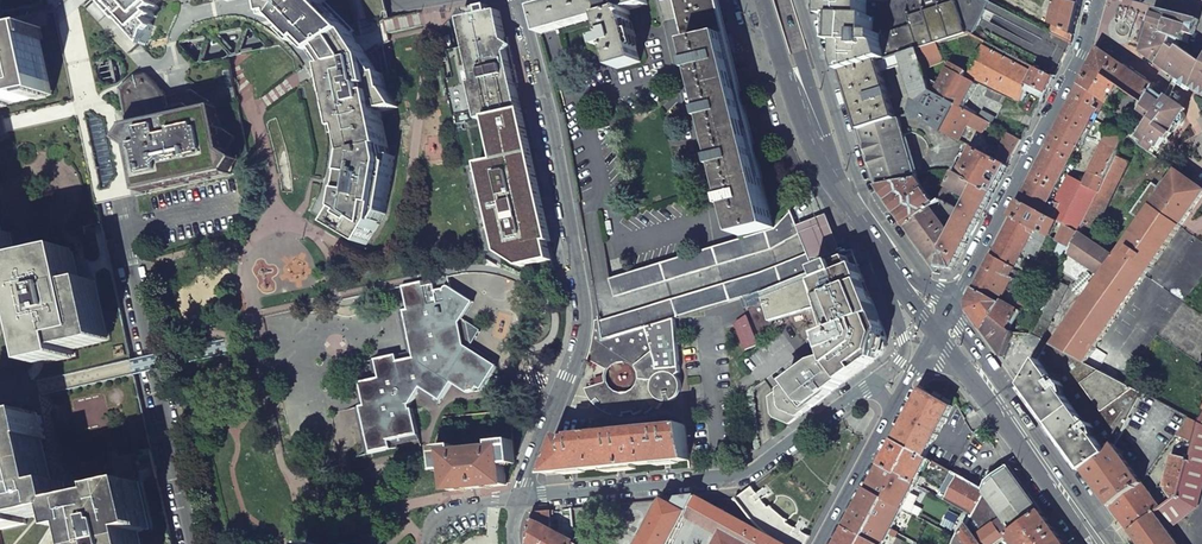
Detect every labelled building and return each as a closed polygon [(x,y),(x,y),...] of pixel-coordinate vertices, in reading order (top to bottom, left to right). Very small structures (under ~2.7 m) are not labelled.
[(116,6),(112,10),(124,23),(124,22),(147,46),(154,26),(151,23),(157,17),(153,14),(159,8),(157,5),(163,0),(111,0),(116,6)] [(280,4),(272,6),(275,18),(285,16),(286,16),(297,0),(279,0),(280,4)] [(353,32),(350,29),(352,28),(326,2),(327,0),(297,0),(286,16),(295,26),(307,40),(320,53),(351,33),(353,32)] [(535,9),(542,35),(603,18),(629,10),(648,5),(646,0),(566,0),(535,9)] [(689,45),(725,36),(716,0),(678,0),(689,45)] [(826,18),(834,18),(834,43),(840,44),(840,62),(843,73),(879,62),(886,60),(881,44),(880,35),(872,34),(872,18),(866,18),(866,0),(826,0),(826,18)] [(866,18),(872,18),(872,34),(880,35),(911,26),(908,17),(956,2),(967,34),(969,34),(973,35),(982,18),(986,10),(991,1),(989,0),(866,0),(866,18)] [(1058,1),(1057,7),(1054,6),(1052,15),(1055,16),(1053,25),(1073,36),(1075,29),(1080,5),(1065,0),(1059,0),(1058,1)] [(956,2),(908,17),(911,26),(880,35),(881,44),(886,60),(899,56),(917,50),(940,43),(967,34),(956,2)] [(518,84),(508,38),(505,39),(499,11),(490,13),(489,6),(479,8),(479,10),(475,10),(474,9),(472,8),(470,8),(468,10),(468,13),(469,15),(472,16),(472,17),(461,20),(467,47),(473,74),(469,75),(471,85),(472,84),(480,121),(489,118),(521,112),(515,85),(518,84)] [(1187,43),(1193,26),(1196,19),(1156,9),(1154,13),(1149,28),(1181,41),(1187,43)] [(629,10),(603,18),(608,34),(603,36),(604,41),(602,41),(604,49),(611,47),(617,69),(642,62),(628,16),(631,15),(629,10)] [(986,10),(982,18),(988,21),(992,13),(986,10)] [(1196,19),(1193,26),(1191,35),(1194,36),(1200,20),(1196,19)] [(1073,36),(1053,25),(1049,32),(1071,43),(1072,43),(1073,36)] [(1176,55),(1178,51),(1176,50),(1181,41),(1149,28),(1144,44),(1142,53),(1176,78),(1185,83),(1201,93),(1201,69),(1200,72),(1176,55)] [(53,95),(38,30),(0,38),(0,107),(53,95)] [(341,127),(346,126),(352,154),(383,149),(387,147),(380,112),(391,110),(383,74),(379,75),(359,45),(351,33),(320,53),(328,61),(333,67),(340,102),(336,103),(341,127)] [(725,36),(689,45),(738,238),(775,228),(756,153),(757,152),(747,112),(745,112),(725,36)] [(917,50),(926,77),(947,67),(940,43),(917,50)] [(1034,73),(982,46),(969,73),(968,75),(1021,101),(1030,86),(1028,85),(1034,73)] [(451,98),(450,99),(449,103),(452,107),(457,126),(480,121),(472,84),(471,85),(469,75),(473,74),(467,47),(455,49),(448,51),(450,55),(448,53),(447,52),(443,53),(442,54),(442,57),(442,58),(444,59),(450,59),(455,78),(447,80),(451,98)] [(1182,49),(1182,48),(1180,47),(1178,51),(1176,55),(1200,72),(1201,69),(1201,63),(1182,49)] [(1121,64),(1098,48),(1097,52),(1080,85),(1094,94),(1106,77),(1122,88),(1144,103),(1151,90),(1153,86),(1135,74),(1121,64)] [(909,115),(941,131),(955,105),(930,92),(926,78),(926,77),(917,50),(899,56),(912,100),(909,115)] [(938,85),(926,78),(930,92),(955,105),(960,108),(974,83),(964,77),(966,72),(969,73),(972,67),(952,58),(938,85)] [(879,62),(843,73),(853,105),(861,130),(897,119),(879,62)] [(1054,78),(1036,68),(1034,73),(1028,85),(1030,86),(1046,94),(1054,78)] [(135,175),(140,174),(135,151),(136,151),(145,192),(145,194),(233,175),(233,171),(219,108),(214,109),(213,104),(192,91),(167,96),(148,75),(134,78),(122,90),(133,139),(128,146),(135,175)] [(1122,88),(1106,77),(1094,94),(1105,101),(1112,106),(1122,88)] [(1094,94),(1080,85),(1065,114),(1050,143),(1034,172),(1019,201),(1042,214),(1048,203),(1089,124),(1092,125),(1105,101),(1094,94)] [(1002,96),(989,89),(985,96),(999,103),(1002,96)] [(1159,151),(1178,124),(1181,126),(1182,126),(1183,124),(1184,123),(1184,122),(1184,121),(1184,120),(1185,120),(1185,116),(1184,115),(1184,114),(1184,113),(1182,112),(1182,111),(1162,97),(1157,94),(1151,90),(1144,103),(1140,111),(1148,117),(1151,119),(1155,115),(1158,117),(1150,128),(1144,123),(1137,118),(1128,136),(1152,154),(1156,149),(1159,151)] [(960,108),(955,105),(941,131),(960,141),(967,128),(985,138),(991,125),(960,108)] [(553,242),(525,111),(521,112),(489,118),(499,162),(500,166),(486,169),(504,252),(527,266),(538,264),(553,260),(550,243),(553,242)] [(1137,118),(1144,123),(1148,117),(1140,111),(1137,118)] [(457,126),(485,256),(510,270),(527,266),(504,252),(486,169),(500,166),(499,162),(489,118),(480,121),(457,126)] [(897,119),(861,130),(871,162),(879,187),(918,180),(899,118),(897,119)] [(1127,138),(1112,130),(1085,185),(1085,186),(1100,193),(1118,157),(1127,138)] [(1007,166),(1021,141),(1007,133),(1000,147),(1003,148),(996,161),(1007,166)] [(352,154),(350,164),(346,164),(343,182),(347,182),(342,210),(333,225),(366,245),(385,214),(394,157),(389,156),(387,147),(383,149),(352,154)] [(1007,166),(974,149),(969,158),(960,153),(956,161),(965,165),(959,175),(976,184),(993,194),(997,186),(1007,166)] [(1095,231),(1130,163),(1118,157),(1100,193),(1085,224),(1095,231)] [(959,175),(965,165),(956,161),(949,175),(956,173),(959,175)] [(1201,196),(1201,189),(1191,181),(1177,171),(1163,191),(1153,184),(1132,213),(1142,220),(1116,257),(1103,276),(1094,290),(1088,298),(1074,317),(1065,331),(1054,346),(1099,370),(1107,355),(1096,349),(1201,196)] [(959,175),(956,173),(948,188),(969,198),(976,184),(959,175)] [(1085,185),(1073,178),(1060,204),(1048,203),(1042,214),(1058,222),(1065,226),(1080,234),(1085,224),(1100,193),(1085,186),(1085,185)] [(918,180),(879,187),(895,209),(908,227),(934,207),(936,205),(918,180)] [(952,231),(934,207),(908,227),(923,248),(938,268),(953,269),(974,230),(993,194),(976,184),(969,198),(963,210),(952,231)] [(943,200),(963,210),(969,198),(948,188),(943,200)] [(963,210),(943,200),(942,201),(936,205),(934,207),(952,231),(963,210)] [(1042,214),(1019,201),(1017,204),(1011,217),(1034,229),(1047,236),(1050,238),(1058,222),(1042,214)] [(610,279),(615,297),(771,250),(799,235),(800,234),(797,226),(791,211),(775,228),(610,279)] [(827,214),(797,226),(800,234),(801,236),(807,253),(808,254),(809,258),(817,257),(842,253),(827,214)] [(1034,229),(1011,217),(991,255),(1014,268),(1023,251),(1034,229)] [(1080,234),(1065,226),(1057,241),(1073,249),(1080,234)] [(1036,258),(1047,236),(1034,229),(1023,251),(1036,258)] [(15,268),(17,266),(10,234),(1,236),(0,230),(0,271),(15,268)] [(1116,257),(1080,234),(1073,249),(1070,254),(1098,273),(1103,276),(1116,257)] [(842,253),(809,258),(814,270),(854,254),(853,251),(842,253)] [(72,254),(17,266),(15,268),(23,299),(31,298),(44,362),(73,355),(72,347),(108,339),(95,282),(80,286),(72,254)] [(601,321),(604,339),(675,318),(760,292),(814,270),(809,258),(808,254),(760,273),(601,321)] [(814,270),(760,292),(769,321),(814,307),(869,292),(861,273),(854,254),(814,270)] [(1070,254),(1062,270),(1073,277),(1079,281),(1071,289),(1076,295),(1079,292),(1088,298),(1094,290),(1089,282),(1098,273),(1070,254)] [(1014,268),(991,255),(975,286),(973,290),(988,297),(991,291),(1000,274),(1009,277),(1013,271),(1014,268)] [(538,264),(540,274),(556,271),(553,260),(538,264)] [(1039,282),(1013,271),(1009,277),(1000,274),(991,291),(1004,299),(1009,290),(1017,294),(1011,302),(1018,307),(1020,304),(1027,307),(1039,282)] [(1043,340),(1069,286),(1058,281),(1057,280),(1031,334),(1043,340)] [(399,312),(408,353),(452,383),(468,394),(482,391),(501,370),(497,367),(494,361),(489,358),(486,360),(469,349),(481,331),(463,319),(473,302),(451,288),(447,287),(444,292),(437,293),(435,284),(430,281),(404,287),(408,310),(399,312)] [(988,297),(973,290),(967,301),(967,309),(982,329),(999,303),(988,297)] [(876,310),(869,292),(814,307),(824,340),(881,322),(876,310)] [(1017,313),(999,303),(982,329),(992,343),(1002,357),(1014,333),(1009,329),(1017,313)] [(1065,316),(1060,322),(1061,328),(1065,331),(1074,317),(1070,315),(1065,316)] [(639,373),(640,376),(640,379),(638,385),(637,388),(635,390),(630,393),(627,394),(624,395),(621,395),(617,394),(615,393),(611,390),(609,389),(607,385),(606,383),(595,386),(594,381),(589,383),(590,387),(585,389),(587,394),(590,399),(593,403),(597,407),(603,412),(612,415),(621,417),(623,417),(623,413),(633,412),(634,415),(643,411),(645,414),(650,411),(654,407),(657,410),(661,406),(664,402),(667,403),(672,403),(674,402),(676,401),(679,398),(680,396),(681,390),(681,385),(681,382),(680,380),(677,376),(680,373),(675,318),(604,339),(601,321),(601,320),(597,320),(596,333),(593,346),(590,360),(593,362),(591,366),(595,369),(598,364),(607,370),(610,366),(613,364),(617,362),(620,361),(624,361),(628,362),(632,363),(635,366),(638,369),(639,373)] [(881,322),(824,340),(830,358),(831,363),(845,382),(871,363),(882,355),(885,351),(886,349),(887,346),(887,341),(886,335),(881,322)] [(765,382),(773,393),(808,368),(781,331),(741,361),(758,385),(759,386),(765,382)] [(452,383),(408,353),(376,360),(380,378),(360,383),(365,406),(357,408),(367,454),(391,449),(390,441),(418,435),(413,409),(411,409),(410,406),(421,388),(441,401),(452,383)] [(808,368),(773,393),(768,398),(770,412),(773,416),(788,425),(799,417),(826,397),(845,382),(831,363),(830,358),(815,362),(808,368)] [(1039,360),(1023,386),(1034,401),(1054,429),(1070,450),(1085,471),(1109,455),(1039,360)] [(1108,365),(1103,372),(1116,379),(1120,371),(1108,365)] [(1083,384),(1102,411),(1134,389),(1129,386),(1120,381),(1116,379),(1103,372),(1101,371),(1083,384)] [(1120,381),(1129,386),(1134,379),(1124,373),(1120,381)] [(937,398),(922,390),(908,416),(895,442),(925,459),(930,448),(952,407),(945,403),(937,398)] [(948,395),(945,400),(953,405),(954,402),(956,400),(948,395)] [(0,416),(0,531),(20,526),(19,520),(26,519),(25,517),(68,508),(69,507),(67,499),(52,503),(48,487),(52,486),(42,441),(46,440),(41,416),(10,423),(8,415),(0,416)] [(1199,424),(1194,443),(1189,460),(1178,496),(1168,503),(1161,509),(1155,513),(1169,531),(1198,509),(1201,493),(1201,418),(1199,424)] [(1189,418),(1177,434),(1194,443),(1199,424),(1189,418)] [(685,426),(643,430),(646,465),(654,464),(656,466),(669,464),(679,463),(680,462),(689,461),(685,426)] [(545,471),(545,475),(561,474),(563,475),(574,474),(586,473),(588,471),(604,469),(606,473),(621,471),(637,470),(639,466),(646,465),(643,430),(563,438),(559,436),(545,471)] [(456,446),(436,448),(438,472),(448,471),(450,491),(507,486),(506,465),(516,464),(515,459),(513,440),(492,443),(493,446),(457,450),(456,446)] [(925,459),(895,442),(881,466),(915,485),(928,460),(925,459)] [(1109,455),(1085,471),(1098,489),(1111,506),(1143,484),(1115,445),(1109,455)] [(1173,456),(1165,487),(1168,488),(1166,492),(1169,495),(1165,498),(1168,503),(1178,496),(1189,460),(1173,456)] [(915,485),(881,466),(878,471),(868,491),(902,509),(915,485)] [(1042,511),(1010,467),(1000,474),(989,483),(984,492),(1014,532),(1042,511)] [(971,515),(984,492),(966,481),(951,473),(937,497),(971,515)] [(68,508),(70,515),(73,531),(85,528),(89,543),(140,543),(137,533),(149,530),(139,483),(110,490),(112,497),(69,507),(68,508)] [(1143,484),(1111,506),(1117,515),(1130,533),(1155,513),(1161,509),(1143,484)] [(868,491),(858,510),(847,529),(875,543),(883,543),(902,509),(868,491)] [(984,492),(971,515),(966,524),(981,543),(997,543),(1009,535),(1014,532),(984,492)] [(642,543),(673,543),(687,517),(721,536),(717,543),(783,543),(766,535),(731,515),(709,503),(697,497),(680,499),(677,505),(666,500),(642,543)] [(534,513),(529,543),(574,543),(571,542),(572,539),(563,534),(561,537),(550,531),(551,511),(543,512),(534,513)] [(1042,511),(1014,532),(1009,535),(1015,543),(1066,543),(1056,530),(1042,511)] [(1169,531),(1155,513),(1130,533),(1138,543),(1178,543),(1169,531)] [(957,526),(942,518),(937,528),(958,540),(962,531),(956,528),(957,526)] [(966,524),(962,531),(958,540),(956,543),(981,543),(966,524)] [(847,529),(839,543),(875,543),(847,529)] [(601,543),(600,542),(600,541),(597,538),(593,536),(591,535),(588,534),(586,535),(583,535),(578,538),(575,541),(574,543),(601,543)]
